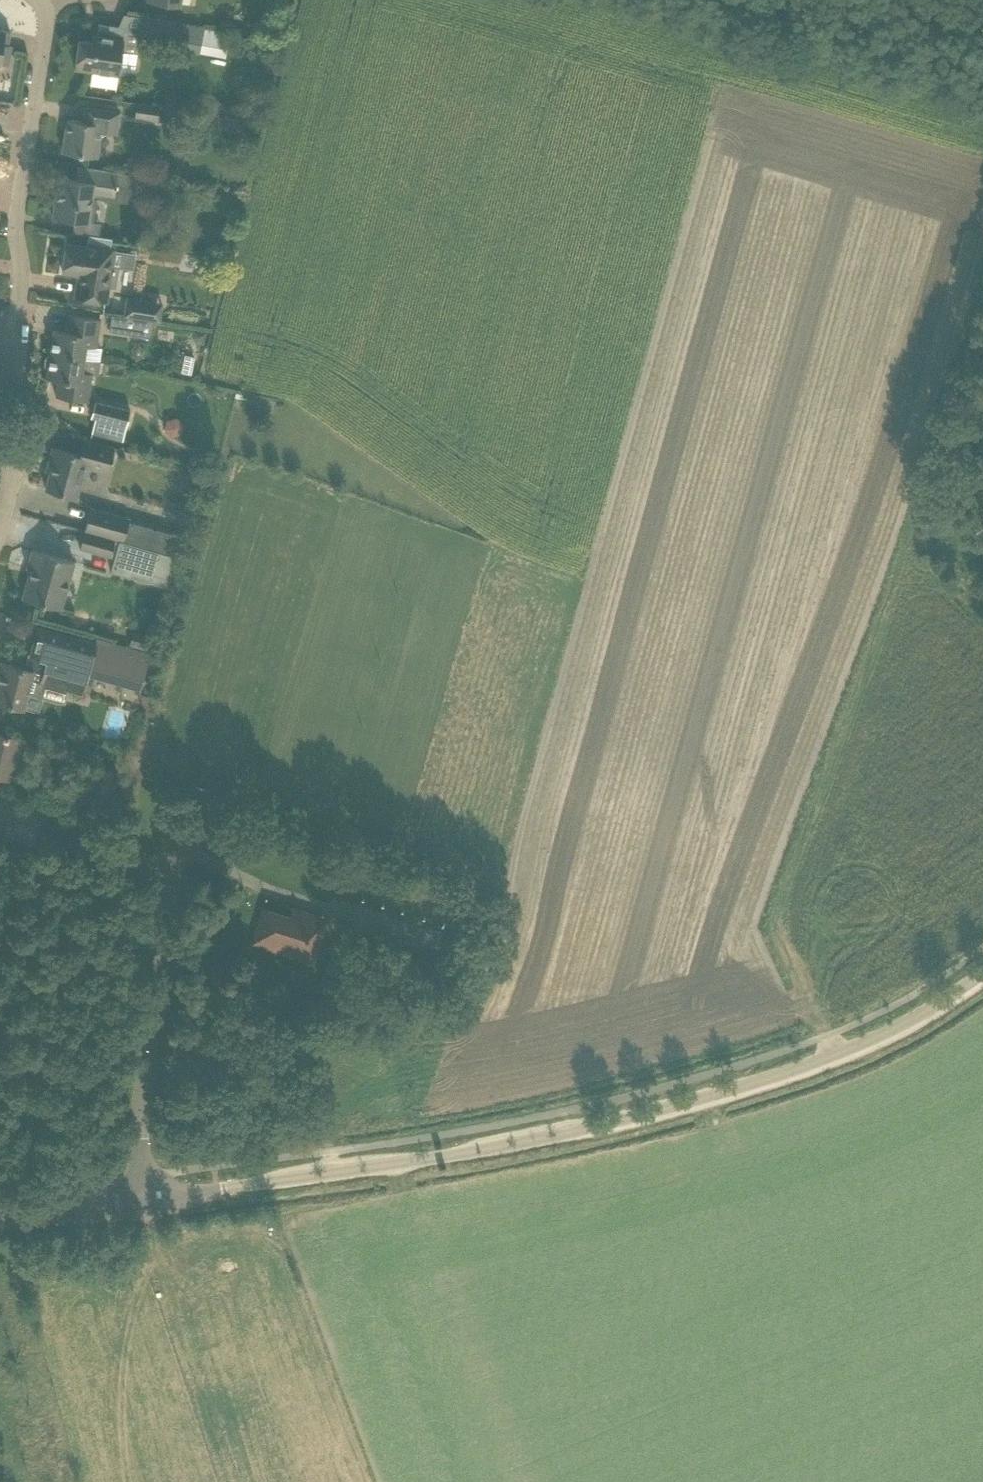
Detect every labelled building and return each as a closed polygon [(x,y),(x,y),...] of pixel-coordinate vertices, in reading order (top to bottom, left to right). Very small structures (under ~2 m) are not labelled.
[(203,26),(182,23),(182,22),(142,16),(139,35),(180,41),(179,50),(199,53),(203,26)] [(74,68),(91,70),(89,86),(115,90),(117,74),(118,74),(123,39),(121,39),(124,27),(105,24),(103,36),(92,34),(91,41),(79,39),(74,68)] [(0,29),(0,63),(8,64),(11,45),(8,44),(10,31),(0,29)] [(134,116),(158,119),(160,105),(136,102),(134,116)] [(62,151),(82,154),(97,156),(101,131),(116,133),(119,112),(84,107),(82,121),(67,119),(62,151)] [(58,177),(52,216),(72,219),(73,219),(88,222),(92,193),(96,194),(113,196),(117,171),(97,168),(77,165),(75,179),(58,177)] [(110,249),(111,238),(87,234),(86,246),(66,243),(62,271),(78,274),(75,296),(106,301),(108,286),(115,287),(118,267),(111,266),(114,250),(110,249)] [(127,297),(124,316),(141,319),(141,318),(158,320),(161,303),(127,297)] [(53,329),(50,353),(84,359),(86,345),(96,347),(100,319),(68,314),(65,331),(53,329)] [(141,319),(124,316),(111,314),(109,331),(139,335),(141,319)] [(193,330),(192,338),(194,342),(203,344),(205,332),(193,330)] [(84,359),(50,353),(49,354),(45,357),(43,365),(47,369),(46,378),(58,379),(55,396),(87,401),(92,373),(82,371),(84,359)] [(94,400),(90,416),(125,425),(130,409),(94,400)] [(51,465),(45,489),(75,497),(83,467),(107,473),(114,447),(83,439),(79,454),(52,447),(47,464),(51,465)] [(90,506),(83,530),(123,541),(175,556),(181,537),(128,521),(129,517),(90,506)] [(123,541),(83,530),(78,548),(113,557),(109,571),(167,587),(175,556),(123,541)] [(22,598),(61,609),(74,561),(32,550),(27,567),(31,568),(22,598)] [(28,653),(28,654),(47,659),(41,679),(40,683),(81,694),(82,690),(86,675),(139,690),(141,682),(150,649),(148,648),(128,643),(97,634),(95,643),(57,632),(37,627),(30,651),(30,654),(28,653)] [(132,630),(128,643),(148,648),(151,636),(132,630)] [(34,671),(1,661),(0,664),(0,701),(33,711),(37,711),(40,704),(42,696),(28,692),(34,671)] [(23,782),(26,771),(29,772),(36,743),(24,740),(24,739),(0,732),(0,776),(23,782)] [(252,942),(313,961),(323,931),(288,920),(289,916),(263,908),(252,942)]
